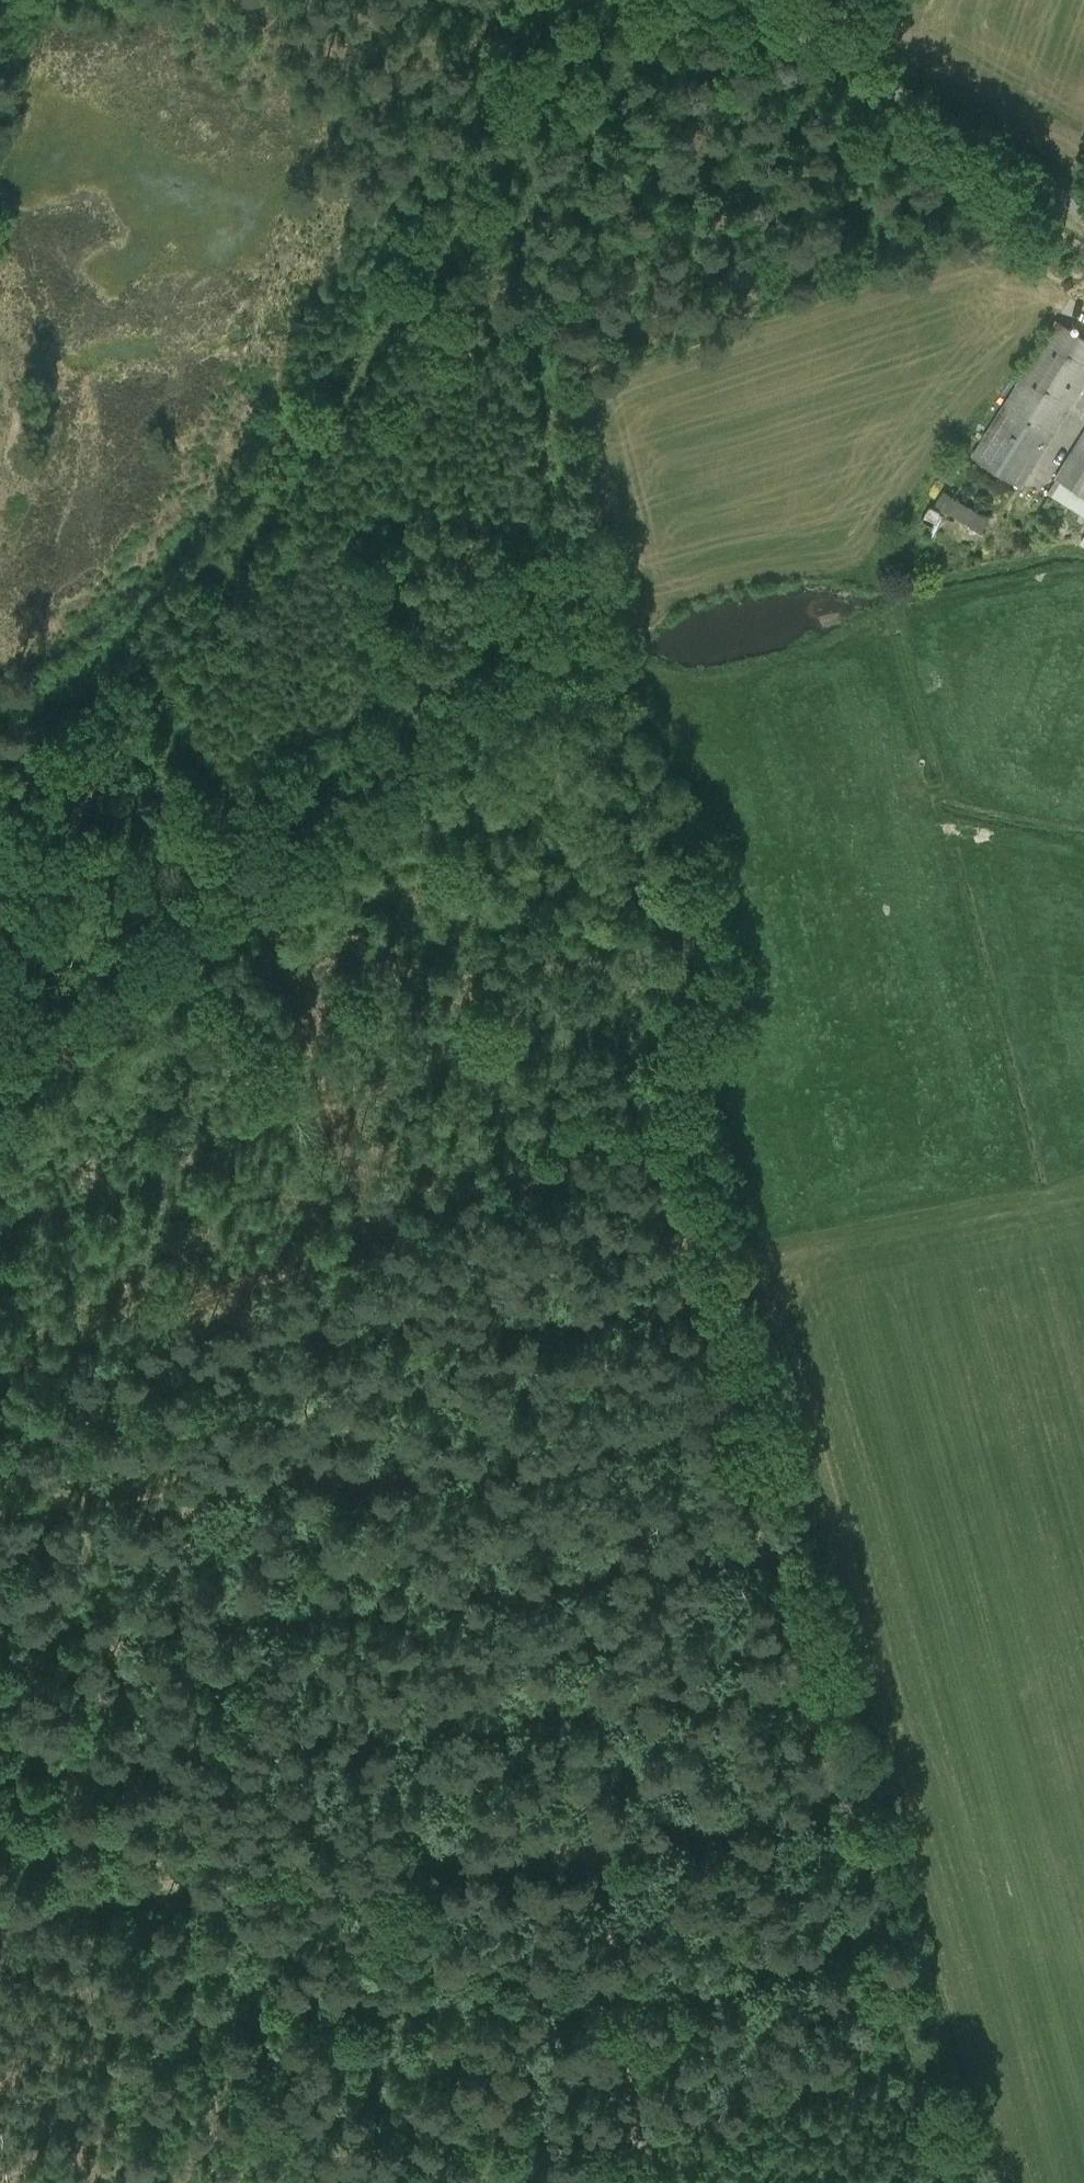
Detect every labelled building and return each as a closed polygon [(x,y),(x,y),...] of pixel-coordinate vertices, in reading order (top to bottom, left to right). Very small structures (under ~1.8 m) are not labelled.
[(1021,487),(1083,386),(1083,338),(1055,320),(981,441),(968,432),(960,446),(973,454),(972,456),(1021,487)] [(1054,478),(1083,497),(1083,430),(1054,478)] [(988,517),(944,490),(936,503),(980,530),(988,517)]
